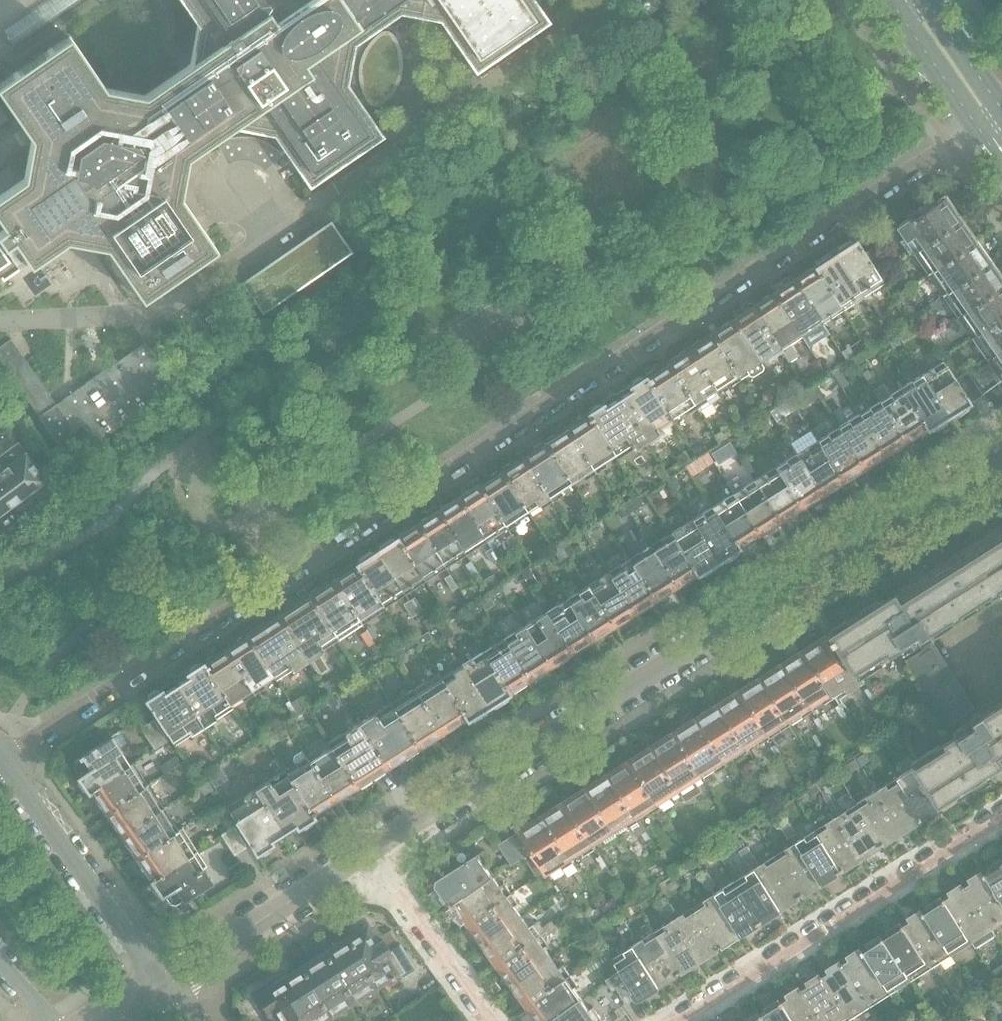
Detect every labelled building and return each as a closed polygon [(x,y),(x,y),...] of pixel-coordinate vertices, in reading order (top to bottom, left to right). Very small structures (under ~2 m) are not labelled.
[(3,281),(29,263),(31,265),(67,240),(92,245),(96,246),(107,248),(142,300),(216,249),(205,232),(180,197),(188,157),(221,134),(233,126),(272,133),(281,145),(299,171),(308,185),(382,134),(362,105),(367,102),(369,103),(370,104),(372,105),(374,105),(376,105),(378,105),(380,104),(382,103),(384,101),(386,100),(388,98),(390,96),(392,94),(390,89),(389,85),(389,81),(389,76),(389,72),(390,68),(391,63),(393,59),(395,55),(397,52),(400,48),(399,45),(398,42),(396,40),(395,37),(393,34),(392,33),(390,32),(388,31),(386,30),(384,31),(382,31),(380,32),(377,27),(399,11),(438,19),(458,47),(474,71),(489,60),(504,50),(548,20),(534,0),(181,0),(197,24),(196,33),(190,64),(180,71),(145,95),(105,88),(70,36),(0,84),(0,93),(18,120),(31,139),(31,140),(24,178),(0,195),(0,276),(3,281)] [(948,231),(960,223),(961,222),(959,219),(961,217),(953,206),(950,208),(943,198),(933,204),(931,200),(908,215),(910,218),(897,227),(904,238),(900,241),(910,256),(917,251),(936,238),(936,234),(944,229),(948,231)] [(241,283),(263,314),(353,251),(331,221),(329,222),(329,223),(244,283),(243,281),(241,283)] [(963,252),(975,244),(976,243),(974,240),(976,239),(967,227),(964,229),(960,223),(948,231),(944,229),(936,234),(936,238),(917,251),(932,272),(951,259),(951,256),(959,250),(963,252)] [(880,276),(896,265),(889,255),(885,258),(877,245),(864,253),(855,239),(834,253),(863,297),(884,283),(880,276)] [(978,273),(990,265),(991,264),(988,261),(990,260),(982,248),(979,250),(975,244),(963,252),(959,250),(951,256),(951,259),(932,272),(947,294),(965,281),(965,277),(974,272),(978,273)] [(863,297),(834,253),(814,266),(842,310),(863,297)] [(1001,288),(1001,277),(997,269),(994,271),(990,265),(978,273),(974,272),(965,277),(965,281),(947,294),(961,314),(980,302),(980,298),(988,293),(992,294),(1001,288)] [(842,310),(814,266),(793,279),(822,324),(842,310)] [(822,324),(793,279),(773,293),(801,337),(822,324)] [(992,294),(988,293),(980,298),(980,302),(961,314),(976,336),(995,323),(995,319),(1001,315),(1001,288),(992,294)] [(801,337),(773,293),(753,306),(786,357),(789,361),(799,355),(791,344),(801,337)] [(940,297),(929,304),(933,310),(943,303),(940,297)] [(786,357),(753,306),(710,334),(740,379),(740,377),(746,372),(750,377),(754,378),(765,370),(765,367),(762,362),(779,352),(783,358),(786,357)] [(995,319),(995,323),(976,336),(990,357),(1001,349),(1001,315),(995,319)] [(910,325),(897,332),(903,342),(915,334),(910,325)] [(901,342),(895,332),(894,331),(887,336),(894,347),(901,342)] [(740,379),(710,334),(688,348),(715,389),(727,382),(729,386),(740,379)] [(167,348),(161,339),(156,343),(162,351),(167,348)] [(715,389),(688,348),(666,362),(696,408),(706,401),(704,396),(715,389)] [(990,357),(1001,373),(1001,349),(990,357)] [(167,382),(148,352),(62,405),(44,383),(27,395),(41,419),(60,450),(167,382)] [(842,365),(837,357),(827,363),(833,371),(842,365)] [(948,416),(970,402),(956,380),(943,361),(921,375),(948,416)] [(696,408),(666,362),(645,376),(672,418),(683,410),(686,414),(696,408)] [(849,385),(842,375),(846,373),(842,366),(832,373),(843,389),(849,385)] [(877,382),(868,369),(862,374),(870,386),(877,382)] [(967,373),(956,380),(970,402),(982,395),(967,373)] [(948,416),(921,375),(900,388),(926,430),(948,416)] [(672,418),(645,376),(616,394),(647,440),(674,422),(672,418)] [(926,430),(900,388),(890,394),(885,386),(874,392),(880,401),(889,417),(893,416),(898,423),(897,427),(906,442),(926,430)] [(647,440),(616,394),(587,413),(615,455),(618,459),(647,440)] [(776,422),(797,408),(791,399),(769,413),(776,422)] [(906,442),(897,427),(898,423),(893,416),(889,417),(880,401),(859,415),(868,429),(872,430),(877,436),(876,441),(885,455),(906,442)] [(615,455),(587,413),(566,427),(595,473),(606,466),(603,462),(615,455)] [(885,455),(876,441),(877,436),(872,430),(868,429),(859,415),(839,428),(848,442),(851,443),(857,450),(856,454),(865,468),(885,455)] [(759,419),(749,425),(754,432),(763,426),(759,419)] [(595,473),(566,427),(544,441),(571,483),(582,475),(585,479),(595,473)] [(865,468),(856,454),(857,450),(851,443),(848,442),(839,428),(818,441),(827,456),(831,456),(836,463),(835,468),(844,482),(865,468)] [(728,438),(723,430),(715,434),(720,443),(728,438)] [(835,468),(836,463),(831,456),(827,456),(818,441),(811,430),(790,443),(797,454),(806,470),(810,470),(814,477),(813,481),(822,495),(844,482),(835,468)] [(14,504),(18,509),(48,487),(45,482),(47,480),(18,441),(0,454),(0,515),(14,504)] [(571,483),(544,441),(522,455),(551,501),(562,495),(559,490),(571,483)] [(730,460),(721,445),(721,444),(708,452),(717,468),(730,460)] [(707,451),(703,446),(696,445),(692,448),(698,457),(707,451)] [(822,495),(813,481),(814,477),(810,470),(806,470),(797,454),(777,467),(786,483),(790,483),(795,490),(793,495),(802,508),(822,495)] [(551,501),(522,455),(500,470),(527,511),(539,503),(542,508),(551,501)] [(755,472),(749,462),(745,465),(751,475),(755,472)] [(793,495),(795,490),(790,483),(786,483),(777,467),(755,481),(764,496),(769,496),(773,504),(772,508),(781,521),(802,508),(793,495)] [(527,511),(500,470),(478,484),(507,528),(508,529),(518,523),(515,519),(527,511)] [(772,508),(773,504),(769,496),(764,496),(755,481),(745,487),(738,477),(727,484),(733,494),(743,509),(747,509),(753,518),(751,521),(760,535),(781,521),(772,508)] [(507,528),(478,484),(458,497),(486,541),(507,528)] [(760,535),(751,521),(753,518),(747,509),(743,509),(733,494),(713,507),(739,548),(760,535)] [(643,505),(641,500),(642,499),(641,496),(624,504),(625,505),(629,513),(643,505)] [(486,541),(458,497),(437,510),(466,554),(486,541)] [(629,513),(625,505),(615,511),(621,519),(630,515),(629,513)] [(739,548),(713,507),(692,521),(718,561),(739,548)] [(466,554),(437,510),(417,523),(446,568),(466,554)] [(608,527),(603,519),(597,523),(601,531),(608,527)] [(584,528),(580,521),(570,528),(574,534),(584,528)] [(718,561),(692,521),(671,534),(680,549),(685,550),(690,557),(689,562),(697,575),(718,561)] [(446,568),(417,523),(396,537),(426,581),(446,568)] [(987,533),(901,588),(898,590),(899,592),(885,601),(884,598),(833,630),(835,632),(863,677),(889,661),(888,658),(913,642),(912,641),(917,638),(916,636),(921,633),(927,642),(1001,594),(1001,524),(987,533)] [(689,562),(690,557),(685,550),(680,549),(671,534),(650,548),(659,563),(664,564),(668,571),(667,576),(675,588),(697,575),(689,562)] [(519,547),(511,535),(506,538),(514,551),(519,547)] [(426,581),(396,537),(376,550),(405,595),(426,581)] [(576,552),(568,541),(562,545),(570,556),(576,552)] [(569,557),(561,545),(553,550),(561,562),(569,557)] [(499,560),(491,548),(485,552),(493,564),(499,560)] [(667,576),(668,571),(664,564),(659,563),(650,548),(630,560),(639,575),(644,576),(649,583),(647,588),(655,601),(675,588),(667,576)] [(405,595),(376,550),(356,563),(385,608),(405,595)] [(647,588),(649,583),(644,576),(639,575),(630,560),(609,574),(618,588),(623,589),(628,596),(626,601),(634,614),(655,601),(647,588)] [(479,574),(471,561),(465,565),(473,578),(479,574)] [(385,609),(385,608),(356,563),(332,578),(362,624),(385,609)] [(458,587),(450,574),(444,578),(452,591),(458,587)] [(626,601),(628,596),(623,589),(618,588),(609,574),(589,586),(597,602),(602,603),(606,610),(605,614),(613,627),(634,614),(626,601)] [(362,624),(332,578),(309,593),(339,639),(362,624)] [(605,614),(606,610),(602,603),(597,602),(589,586),(567,600),(576,615),(582,616),(586,623),(584,628),(592,640),(613,627),(605,614)] [(339,639),(309,593),(278,614),(307,660),(311,666),(317,674),(318,676),(329,669),(319,652),(339,639)] [(423,611),(415,597),(409,601),(417,614),(423,611)] [(584,628),(586,623),(582,616),(576,615),(567,600),(546,613),(555,628),(560,629),(565,637),(563,640),(572,654),(592,640),(584,628)] [(417,614),(409,601),(404,604),(412,617),(417,614)] [(563,640),(565,637),(560,629),(555,628),(546,613),(525,627),(535,642),(540,643),(544,650),(542,654),(551,667),(572,654),(563,640)] [(307,660),(278,614),(246,634),(273,675),(277,680),(307,660)] [(437,624),(426,618),(422,621),(428,630),(437,624)] [(454,634),(445,620),(437,625),(446,640),(454,634)] [(378,636),(372,626),(366,630),(366,631),(372,639),(378,636)] [(542,654),(544,650),(540,643),(535,642),(525,627),(504,640),(514,655),(518,656),(523,663),(522,668),(530,680),(551,667),(542,654)] [(372,639),(366,631),(360,634),(368,647),(374,643),(372,639)] [(420,646),(432,638),(428,631),(416,639),(420,646)] [(863,677),(835,632),(825,639),(818,644),(814,642),(808,646),(807,651),(806,651),(817,668),(819,667),(824,675),(824,679),(835,698),(837,702),(852,693),(850,688),(864,679),(863,677)] [(273,675),(246,634),(224,648),(254,694),(264,687),(261,683),(273,675)] [(522,668),(523,663),(518,656),(514,655),(504,640),(484,653),(509,693),(530,680),(522,668)] [(911,669),(940,651),(935,643),(906,661),(911,669)] [(254,694),(224,648),(203,662),(230,703),(241,696),(244,700),(254,694)] [(835,698),(824,679),(824,675),(819,667),(817,668),(806,651),(797,657),(793,656),(787,660),(786,664),(785,665),(796,682),(798,680),(803,688),(802,692),(812,707),(823,700),(825,704),(835,698)] [(916,676),(944,658),(940,651),(911,669),(916,676)] [(509,693),(484,653),(463,666),(488,707),(509,693)] [(488,707),(463,666),(458,657),(447,665),(452,673),(442,679),(467,720),(488,707)] [(921,684),(950,666),(944,658),(916,676),(921,684)] [(230,703),(203,662),(174,681),(205,728),(233,709),(230,703)] [(814,710),(812,707),(802,692),(803,688),(798,680),(796,682),(785,665),(776,670),(772,669),(765,673),(764,678),(775,695),(778,693),(782,701),(781,706),(791,721),(802,713),(804,717),(814,710)] [(927,694),(955,676),(950,666),(921,684),(927,694)] [(932,702),(960,683),(955,676),(927,694),(932,702)] [(467,720),(442,679),(441,677),(429,685),(427,681),(415,688),(444,735),(467,720)] [(781,706),(782,701),(778,693),(775,695),(764,678),(755,684),(750,683),(744,687),(743,691),(742,692),(752,709),(756,707),(760,714),(759,720),(769,734),(780,727),(782,731),(793,724),(791,721),(781,706)] [(329,679),(323,683),(329,693),(335,689),(329,679)] [(205,728),(174,681),(145,700),(176,746),(205,728)] [(937,710),(966,692),(960,683),(932,702),(937,710)] [(876,696),(870,687),(865,690),(871,700),(876,696)] [(444,735),(415,688),(402,696),(405,701),(394,707),(420,750),(444,735)] [(759,720),(760,714),(756,707),(752,709),(742,692),(733,697),(729,696),(723,700),(722,704),(720,705),(731,722),(734,721),(738,728),(737,733),(747,749),(758,741),(760,745),(771,738),(769,734),(759,720)] [(942,718),(971,700),(966,692),(937,710),(942,718)] [(269,705),(263,697),(258,701),(264,708),(269,705)] [(974,716),(979,725),(974,728),(973,726),(968,729),(967,728),(954,736),(942,744),(941,742),(915,758),(910,761),(912,763),(915,761),(918,765),(944,806),(995,774),(993,772),(1001,766),(1001,698),(974,716)] [(948,728),(977,710),(971,700),(942,718),(948,728)] [(264,708),(258,701),(253,704),(258,712),(264,708)] [(420,750),(394,707),(391,703),(360,723),(389,769),(420,750)] [(847,714),(840,704),(836,707),(842,717),(847,714)] [(747,749),(737,733),(738,728),(734,721),(731,722),(720,705),(712,711),(708,710),(701,714),(700,718),(699,719),(710,736),(713,735),(717,742),(716,747),(726,762),(736,755),(738,759),(749,752),(747,749)] [(826,728),(819,717),(814,720),(821,731),(826,728)] [(726,762),(716,747),(717,742),(713,735),(710,736),(699,719),(690,725),(686,723),(679,728),(679,732),(677,733),(688,750),(691,749),(695,756),(694,761),(703,776),(715,769),(717,772),(728,765),(726,762)] [(154,721),(143,728),(142,728),(156,749),(167,741),(154,721)] [(389,769),(360,723),(329,742),(332,746),(331,747),(358,789),(389,769)] [(902,741),(896,732),(887,738),(891,743),(897,744),(902,741)] [(703,776),(694,761),(695,756),(691,749),(688,750),(677,733),(668,739),(664,737),(657,741),(656,746),(654,747),(665,765),(668,762),(673,770),(671,776),(681,790),(692,783),(694,786),(705,779),(703,776)] [(131,765),(113,738),(111,736),(80,756),(81,757),(75,761),(74,767),(79,775),(77,776),(88,791),(131,765)] [(782,755),(776,745),(771,747),(778,757),(782,755)] [(358,789),(331,747),(322,753),(319,749),(307,757),(336,803),(358,789)] [(681,790),(671,776),(673,770),(668,762),(665,765),(654,747),(646,753),(642,751),(635,756),(634,760),(632,761),(644,778),(647,776),(651,783),(650,788),(660,804),(670,797),(673,800),(674,800),(682,807),(685,806),(690,813),(694,810),(681,790)] [(874,758),(869,750),(857,758),(862,766),(874,758)] [(336,803),(307,757),(303,751),(297,754),(295,755),(294,759),(296,763),(296,764),(298,768),(288,775),(314,817),(336,803)] [(164,774),(180,763),(175,755),(159,766),(164,774)] [(761,768),(754,757),(747,762),(754,772),(761,768)] [(861,767),(855,758),(843,766),(848,774),(861,767)] [(660,804),(650,788),(651,783),(647,776),(644,778),(632,761),(624,766),(620,765),(613,769),(612,774),(611,775),(622,792),(625,790),(629,798),(628,803),(638,818),(649,811),(651,814),(662,807),(660,804)] [(104,814),(149,784),(141,773),(138,775),(131,765),(88,791),(104,814)] [(944,806),(918,765),(897,777),(924,819),(944,806)] [(314,817),(288,775),(285,770),(256,789),(285,835),(314,817)] [(258,780),(253,772),(248,776),(253,783),(258,780)] [(208,781),(204,775),(198,780),(202,785),(208,781)] [(638,818),(628,803),(629,798),(625,790),(622,792),(611,775),(602,780),(598,779),(592,783),(590,788),(589,789),(599,806),(602,804),(608,812),(606,818),(615,832),(627,825),(629,828),(636,834),(638,836),(642,834),(646,841),(651,838),(638,818)] [(924,819),(897,777),(877,790),(903,832),(924,819)] [(214,790),(209,782),(208,781),(202,785),(197,788),(205,796),(214,790)] [(817,783),(809,788),(813,796),(821,790),(822,790),(817,783)] [(119,836),(165,807),(150,784),(149,784),(104,814),(119,836)] [(285,835),(256,789),(227,807),(256,853),(285,835)] [(606,818),(608,812),(602,804),(599,806),(589,789),(580,794),(576,793),(570,797),(569,802),(567,803),(578,820),(581,818),(586,826),(584,831),(594,845),(605,838),(607,842),(617,835),(615,832),(606,818)] [(903,832),(877,790),(857,803),(883,845),(903,832)] [(837,808),(829,794),(824,797),(832,811),(837,808)] [(594,845),(584,831),(586,826),(581,818),(578,820),(567,803),(559,808),(554,807),(548,811),(547,815),(545,816),(556,834),(560,832),(565,839),(563,845),(572,859),(583,852),(585,856),(596,849),(594,845)] [(883,845),(857,803),(836,816),(863,858),(883,845)] [(224,812),(219,804),(209,810),(211,814),(219,816),(224,812)] [(135,858),(179,829),(165,807),(119,836),(135,858)] [(673,825),(666,814),(662,816),(669,827),(673,825)] [(572,859),(563,845),(565,839),(560,832),(556,834),(545,816),(537,822),(533,820),(526,825),(525,829),(522,831),(534,849),(549,873),(561,866),(563,870),(574,863),(572,860),(572,859)] [(863,858),(836,816),(816,829),(843,871),(863,858)] [(797,834),(788,820),(784,822),(793,837),(797,834)] [(793,837),(784,822),(779,825),(788,839),(793,837)] [(246,847),(233,826),(222,833),(235,854),(246,847)] [(194,855),(186,843),(191,839),(183,827),(179,829),(135,858),(152,881),(194,855)] [(843,871),(816,829),(796,841),(822,883),(843,871)] [(511,837),(523,856),(534,849),(522,831),(511,837)] [(511,837),(500,844),(512,863),(523,856),(511,837)] [(630,851),(624,841),(617,845),(624,855),(630,851)] [(822,883),(796,841),(776,854),(802,896),(822,883)] [(756,860),(748,846),(743,849),(752,863),(756,860)] [(752,863),(743,849),(739,851),(747,865),(752,863)] [(453,905),(493,876),(486,865),(489,863),(483,852),(440,879),(438,885),(453,905)] [(802,896),(776,854),(755,867),(782,909),(802,896)] [(211,882),(194,855),(152,881),(161,895),(163,893),(169,902),(175,903),(181,899),(182,901),(211,882)] [(607,866),(600,855),(596,858),(603,868),(607,866)] [(992,866),(994,870),(988,875),(1001,897),(1001,859),(992,866)] [(782,909),(755,867),(735,880),(762,922),(782,909)] [(585,879),(579,869),(574,872),(581,882),(585,879)] [(716,885),(708,871),(703,874),(712,887),(716,885)] [(988,875),(986,872),(983,874),(982,872),(971,879),(974,883),(967,887),(993,928),(1001,922),(1001,897),(988,875)] [(712,887),(703,874),(699,877),(707,890),(712,887)] [(470,923),(512,893),(504,883),(500,886),(493,876),(453,905),(460,915),(465,917),(470,923)] [(762,922),(735,880),(715,893),(741,935),(762,922)] [(993,928),(967,887),(966,885),(963,887),(962,885),(951,892),(954,896),(947,900),(972,941),(993,928)] [(485,944),(522,916),(515,906),(519,903),(512,893),(470,923),(485,944)] [(741,935),(715,893),(695,905),(721,947),(741,935)] [(675,911),(666,897),(662,900),(671,914),(675,911)] [(972,941),(947,900),(946,898),(943,900),(942,898),(931,905),(933,909),(927,913),(952,954),(972,941)] [(671,914),(662,900),(657,903),(666,917),(671,914)] [(721,947),(695,905),(674,919),(701,960),(721,947)] [(952,954),(927,913),(925,911),(923,913),(921,910),(910,917),(913,922),(906,926),(931,967),(952,954)] [(499,964),(541,934),(534,925),(530,928),(522,916),(485,944),(499,964)] [(701,960),(674,919),(654,931),(681,973),(701,960)] [(545,932),(555,925),(552,921),(543,928),(545,932)] [(635,937),(626,923),(622,925),(630,940),(635,937)] [(931,967),(906,926),(905,924),(902,925),(901,923),(890,930),(893,935),(886,939),(912,979),(931,967)] [(548,935),(558,929),(555,925),(545,932),(548,935)] [(630,940),(622,925),(617,928),(626,942),(630,940)] [(396,962),(408,955),(392,929),(382,935),(380,932),(373,937),(369,930),(364,932),(362,929),(350,937),(352,940),(350,941),(377,984),(400,969),(396,962)] [(97,946),(85,930),(76,936),(88,953),(97,946)] [(602,937),(598,931),(591,935),(595,942),(602,937)] [(681,973),(654,931),(634,945),(660,986),(681,973)] [(514,985),(552,958),(545,948),(549,944),(541,934),(499,964),(514,985)] [(912,979),(886,939),(885,937),(882,938),(881,936),(870,943),(873,947),(866,952),(891,992),(912,979)] [(377,984),(350,941),(348,943),(349,944),(342,948),(339,943),(326,951),(329,955),(327,956),(354,999),(377,984)] [(660,986),(634,945),(613,958),(621,972),(622,971),(638,997),(643,997),(660,986)] [(891,992),(866,952),(864,949),(862,951),(860,949),(850,956),(852,960),(846,965),(871,1005),(891,992)] [(354,999),(327,956),(324,958),(325,960),(318,964),(315,959),(302,967),(305,970),(303,972),(329,1014),(354,999)] [(726,956),(723,959),(727,966),(731,964),(726,956)] [(529,1006),(571,976),(564,965),(560,968),(552,958),(514,985),(529,1006)] [(871,1005),(846,965),(844,962),(842,964),(840,962),(829,969),(832,973),(825,977),(851,1018),(871,1005)] [(991,971),(998,982),(1001,980),(1001,964),(991,971)] [(578,976),(587,969),(584,965),(575,971),(578,976)] [(303,972),(300,968),(256,996),(266,1013),(272,1009),(279,1020),(318,1020),(329,1014),(303,972)] [(622,971),(621,972),(608,981),(614,991),(618,988),(627,1003),(638,997),(622,971)] [(825,977),(824,975),(821,977),(820,975),(809,981),(812,986),(805,990),(825,1020),(846,1020),(851,1018),(825,977)] [(581,998),(574,989),(578,986),(571,976),(529,1006),(533,1012),(533,1017),(536,1020),(550,1020),(581,998)] [(985,990),(977,979),(970,984),(978,995),(983,992),(985,990)] [(805,990),(804,988),(801,990),(800,987),(789,994),(791,999),(785,1003),(796,1020),(825,1020),(805,990)] [(965,1003),(958,992),(951,996),(958,1007),(965,1003)] [(990,1003),(983,992),(978,995),(981,1000),(980,1001),(984,1007),(990,1003)] [(594,1007),(590,1010),(581,998),(550,1020),(604,1020),(594,1007)] [(785,1003),(783,1001),(781,1003),(779,1000),(768,1007),(771,1012),(764,1016),(768,1020),(796,1020),(785,1003)] [(937,1004),(929,1009),(937,1020),(944,1016),(937,1004)]
